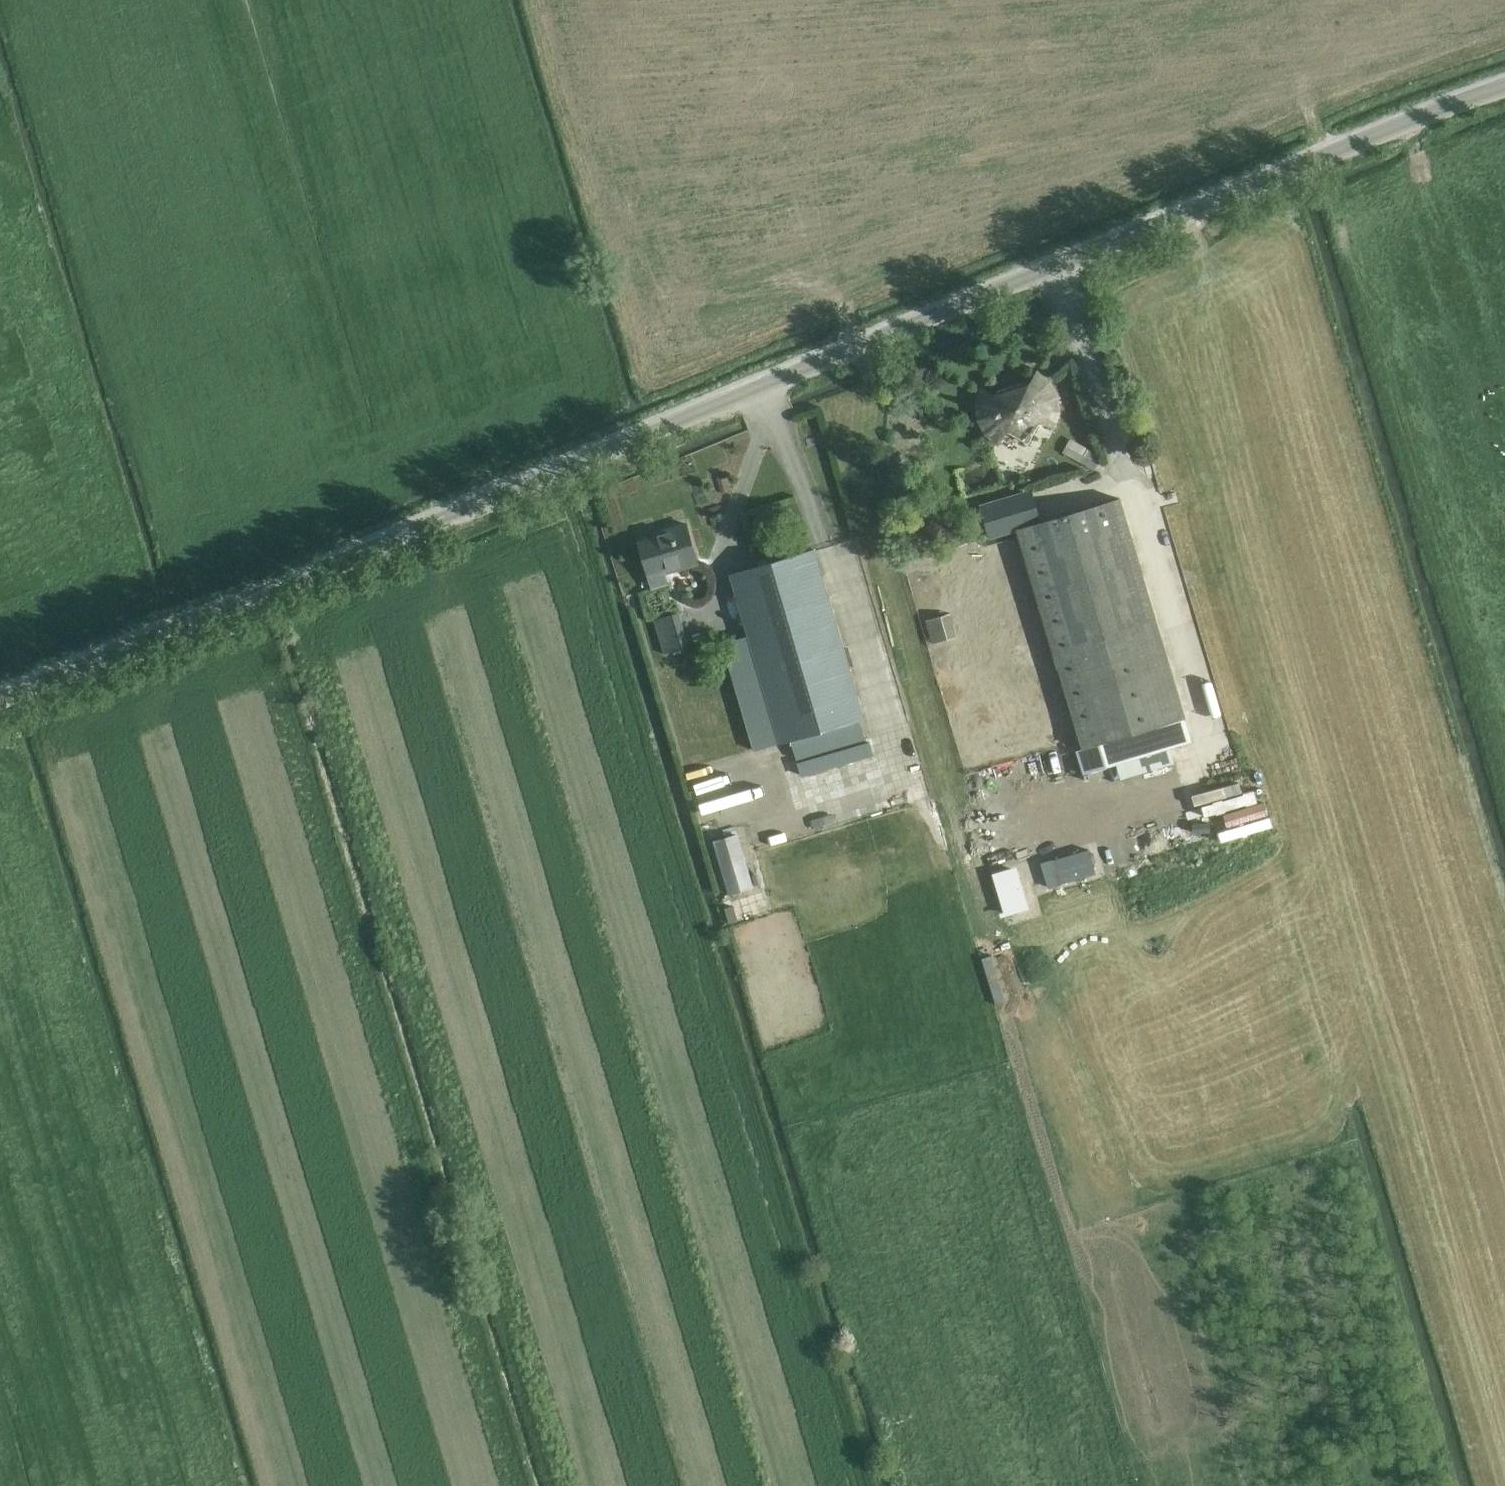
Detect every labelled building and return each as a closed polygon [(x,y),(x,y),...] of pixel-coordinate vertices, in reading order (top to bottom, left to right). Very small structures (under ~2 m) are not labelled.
[(999,444),(1005,431),(1028,443),(1039,421),(1053,428),(1059,411),(1057,396),(1049,381),(1036,370),(1028,384),(994,393),(982,387),(976,404),(978,420),(985,434),(999,444)] [(1070,439),(1063,452),(1094,470),(1102,456),(1070,439)] [(988,535),(1040,519),(1031,488),(979,505),(988,535)] [(1016,528),(1080,748),(1076,750),(1083,774),(1106,767),(1099,743),(1186,717),(1120,497),(1016,528)] [(652,588),(667,583),(664,573),(677,569),(676,565),(696,560),(686,524),(669,528),(670,533),(639,541),(652,588)] [(778,743),(791,740),(797,759),(866,739),(860,720),(865,718),(815,548),(729,573),(778,743)] [(679,646),(689,644),(683,608),(672,611),(679,646)] [(669,612),(652,618),(662,654),(680,649),(669,612)] [(950,613),(926,619),(933,643),(956,636),(950,613)] [(736,834),(711,842),(728,894),(753,886),(736,834)]
